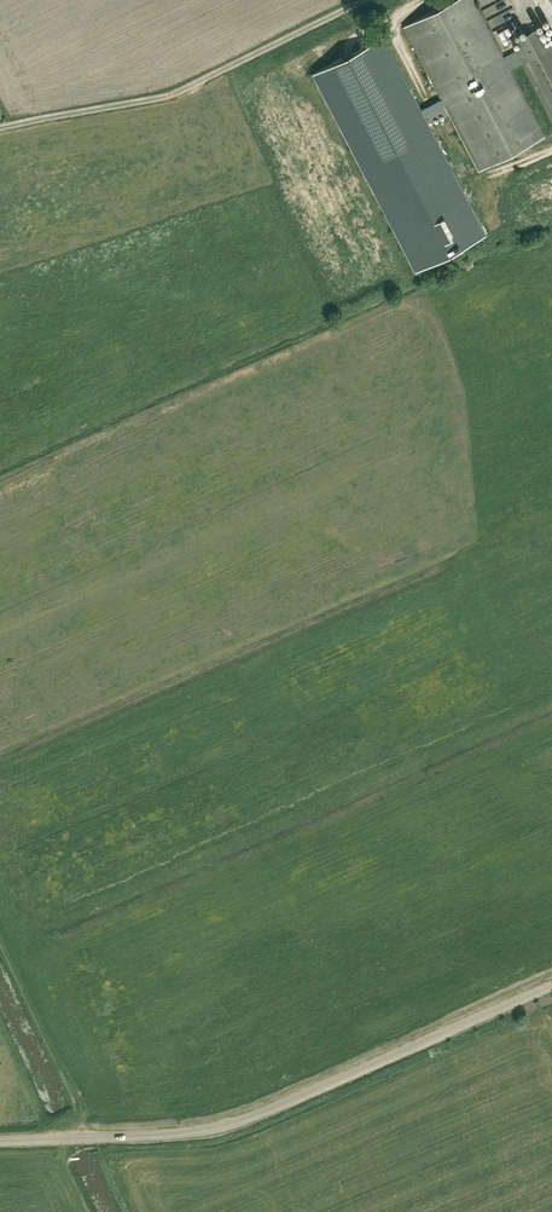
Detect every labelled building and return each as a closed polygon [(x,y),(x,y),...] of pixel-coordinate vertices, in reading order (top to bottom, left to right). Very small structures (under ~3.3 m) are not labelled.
[(479,170),(544,136),(509,69),(522,62),(551,120),(551,45),(550,42),(544,45),(536,29),(517,38),(521,45),(515,48),(520,58),(507,64),(474,0),(453,0),(405,26),(479,170)] [(517,35),(511,23),(507,25),(504,19),(498,22),(507,40),(517,35)] [(485,232),(383,36),(312,73),(414,268),(485,232)]
